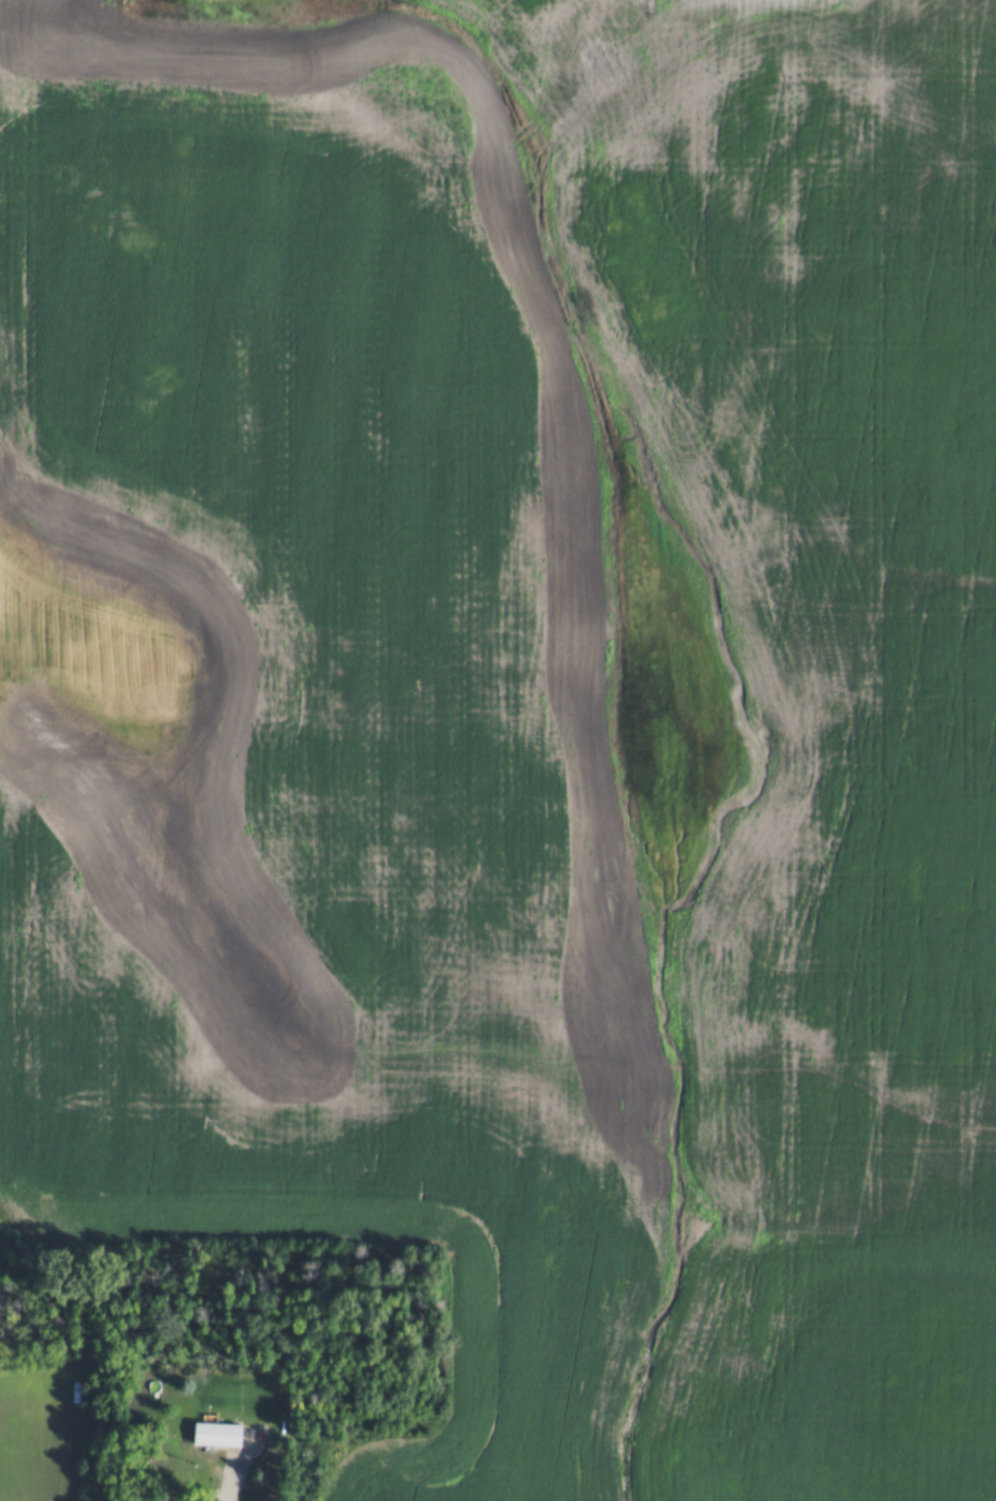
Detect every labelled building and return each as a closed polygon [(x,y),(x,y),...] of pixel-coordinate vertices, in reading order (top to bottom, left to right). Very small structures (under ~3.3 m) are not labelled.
[(241,1462),(241,1408),(227,1408),(227,1462),(241,1462)]
